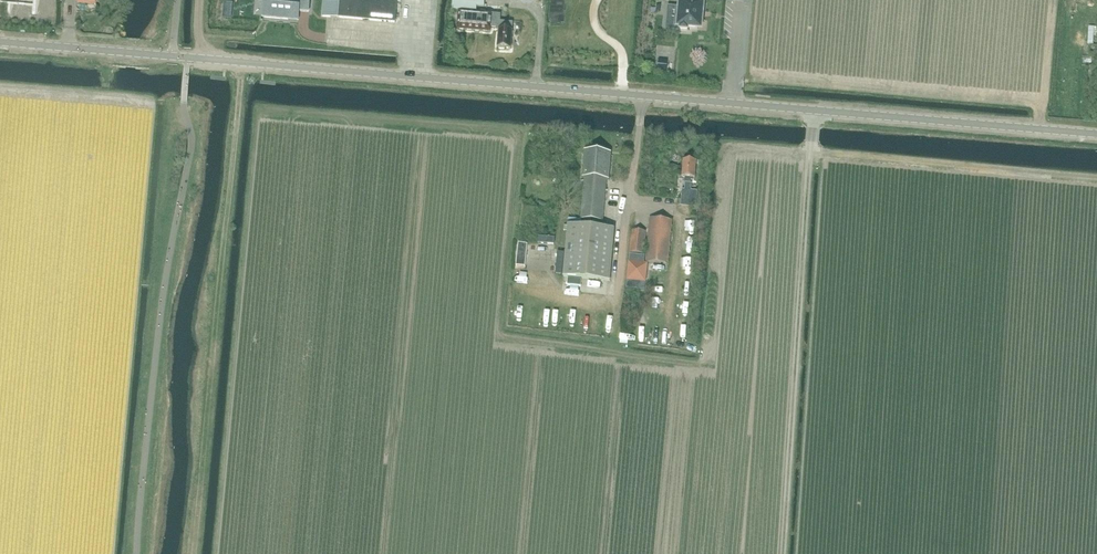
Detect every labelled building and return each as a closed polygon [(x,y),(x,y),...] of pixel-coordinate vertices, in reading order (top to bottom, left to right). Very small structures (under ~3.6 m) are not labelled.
[(263,18),(288,20),(289,14),(299,15),(299,11),(309,12),(310,0),(265,0),(263,18)] [(401,0),(340,0),(338,19),(395,24),(397,2),(401,3),(401,0)] [(484,0),(453,0),(452,10),(458,11),(457,29),(490,32),(490,28),(499,29),(497,48),(499,48),(499,50),(504,50),(504,49),(510,49),(512,23),(500,22),(500,15),(476,13),(476,7),(483,8),(484,0)] [(692,3),(680,2),(679,9),(677,9),(677,7),(675,26),(680,26),(680,29),(688,30),(688,27),(698,28),(699,12),(702,12),(703,4),(700,4),(700,0),(692,0),(692,3)] [(608,179),(610,154),(584,152),(582,177),(584,177),(581,219),(602,221),(606,179),(608,179)] [(694,179),(696,162),(684,160),(682,177),(685,178),(684,190),(682,190),(681,196),(690,197),(691,191),(689,190),(690,181),(693,181),(693,178),(694,179)] [(668,264),(672,220),(650,218),(647,254),(643,254),(645,231),(631,230),(626,289),(645,291),(648,263),(668,264)] [(610,281),(614,230),(564,226),(564,231),(567,231),(563,277),(610,281)]
